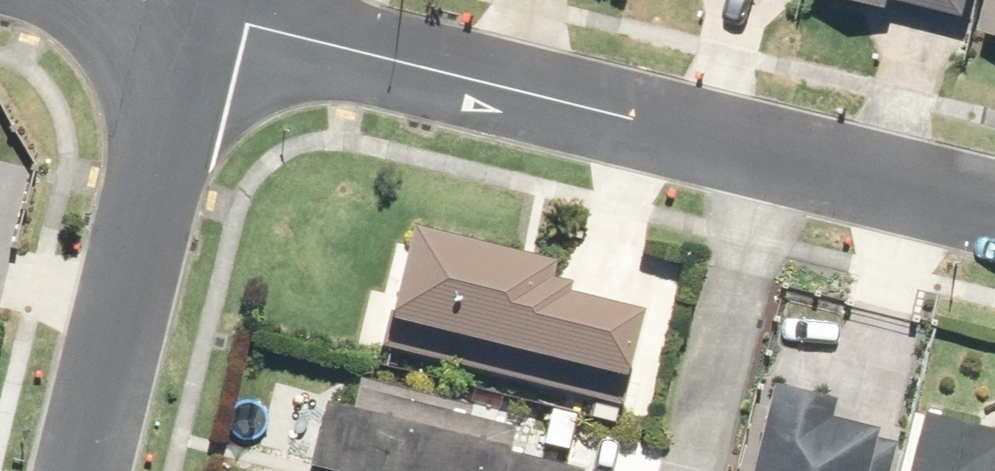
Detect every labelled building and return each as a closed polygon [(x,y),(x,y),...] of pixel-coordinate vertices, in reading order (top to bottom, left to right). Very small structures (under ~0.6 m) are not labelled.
[(976,17),(981,0),(910,0),(976,17)] [(566,246),(419,212),(395,313),(636,370),(654,295),(579,277),(581,268),(562,263),(566,246)] [(593,462),(519,445),(527,410),(364,372),(360,390),(331,383),(311,470),(591,470),(593,462)] [(785,380),(763,470),(897,470),(904,443),(886,439),(890,425),(843,414),(848,396),(785,380)] [(585,412),(554,405),(546,442),(577,449),(585,412)] [(934,413),(919,470),(994,470),(994,429),(934,413)]
